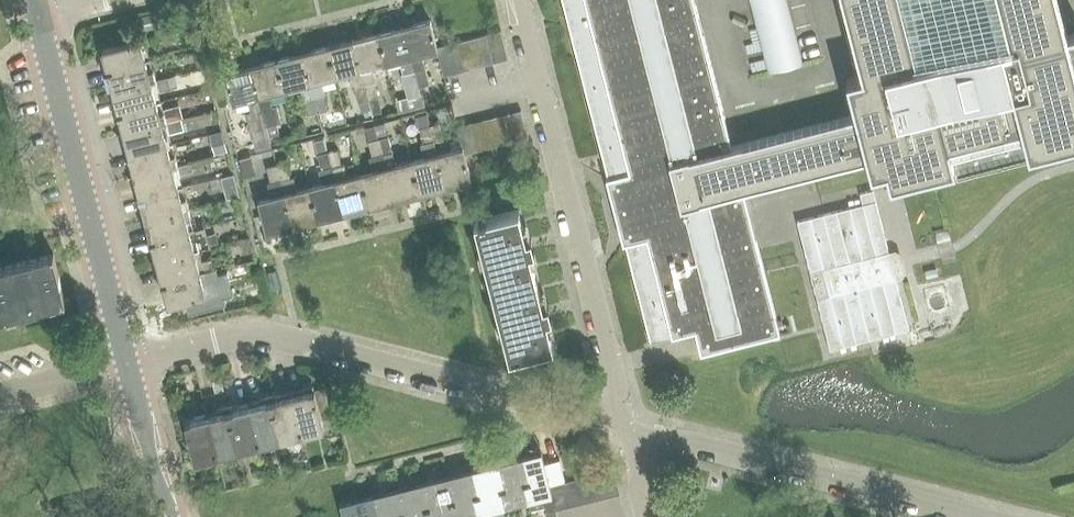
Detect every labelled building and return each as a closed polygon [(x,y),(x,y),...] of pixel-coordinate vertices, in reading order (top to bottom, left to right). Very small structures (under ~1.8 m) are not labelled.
[(862,75),(847,78),(856,114),(732,146),(695,0),(563,0),(608,177),(607,177),(623,243),(626,242),(651,339),(649,340),(650,341),(695,330),(701,352),(780,332),(743,189),(867,157),(871,173),(886,169),(890,184),(935,173),(953,168),(955,168),(950,150),(1023,131),(1028,149),(1032,148),(1073,137),(1073,58),(1060,5),(1059,0),(843,0),(862,75)] [(786,0),(750,0),(769,72),(803,63),(786,0)] [(157,12),(141,16),(145,31),(161,27),(157,12)] [(429,20),(403,27),(414,71),(425,68),(421,56),(437,51),(437,48),(436,47),(429,20)] [(403,27),(378,34),(386,65),(399,61),(402,74),(414,71),(403,27)] [(500,31),(487,34),(494,61),(494,62),(496,62),(495,60),(505,58),(506,59),(507,59),(500,31)] [(378,34),(352,40),(364,84),(373,81),(375,81),(372,68),(386,65),(378,34)] [(487,34),(475,38),(481,64),(482,65),(483,65),(483,63),(492,61),(492,62),(494,62),(494,61),(487,34)] [(106,71),(151,60),(145,38),(102,49),(107,69),(106,70),(106,71)] [(481,64),(475,38),(462,41),(469,67),(469,69),(471,68),(470,67),(480,64),(480,66),(482,65),(481,64)] [(352,40),(327,47),(335,78),(347,75),(350,87),(353,86),(364,84),(352,40)] [(469,69),(469,67),(462,41),(449,44),(456,72),(458,71),(457,70),(467,67),(467,69),(469,69)] [(456,72),(449,44),(436,47),(437,48),(437,51),(443,75),(445,75),(445,73),(454,71),(454,72),(456,72)] [(327,47),(302,53),(310,84),(313,97),(323,94),(325,94),(321,81),(335,78),(327,47)] [(276,60),(284,91),(300,87),(303,99),(313,97),(310,84),(302,53),(276,60)] [(113,92),(156,81),(151,60),(106,71),(107,72),(108,72),(111,82),(113,92)] [(276,60),(251,66),(262,110),(266,126),(267,126),(277,123),(283,122),(278,106),(273,107),(269,94),(284,91),(276,60)] [(251,113),(262,110),(251,66),(225,73),(233,104),(248,100),(251,113)] [(425,68),(414,71),(418,86),(429,83),(425,68)] [(414,71),(402,74),(406,89),(418,86),(414,71)] [(175,74),(157,79),(160,91),(179,86),(176,75),(175,74)] [(117,113),(161,102),(156,81),(113,92),(118,112),(117,112),(117,113)] [(373,81),(364,84),(368,99),(377,97),(373,81)] [(364,84),(353,86),(354,87),(358,103),(359,102),(368,100),(368,99),(364,84)] [(323,94),(313,97),(317,112),(327,110),(323,94)] [(313,97),(303,99),(308,115),(317,112),(313,97)] [(377,97),(368,99),(368,100),(370,110),(371,114),(381,112),(377,97)] [(368,100),(359,102),(362,112),(370,110),(368,100)] [(161,102),(117,113),(118,115),(119,114),(122,127),(124,134),(167,123),(167,122),(181,118),(183,118),(180,105),(163,109),(161,102)] [(251,113),(247,114),(256,149),(272,145),(270,137),(267,126),(266,126),(262,110),(251,113)] [(515,141),(528,138),(521,110),(519,111),(519,112),(510,115),(509,113),(508,113),(515,141)] [(502,145),(515,141),(508,113),(506,114),(506,115),(497,118),(496,116),(495,117),(502,145)] [(417,116),(420,128),(429,126),(426,114),(417,116)] [(489,148),(502,145),(495,117),(493,117),(493,119),(484,121),(484,120),(482,120),(489,148)] [(172,145),(170,134),(184,130),(181,118),(167,122),(167,123),(124,134),(129,154),(128,155),(128,156),(172,145)] [(476,151),(489,148),(482,120),(480,121),(481,122),(471,125),(471,123),(469,124),(476,151)] [(277,123),(267,126),(270,137),(280,134),(277,123)] [(428,127),(432,141),(442,138),(438,124),(428,127)] [(463,155),(476,151),(469,124),(467,124),(468,125),(458,128),(458,126),(456,127),(458,134),(461,147),(462,148),(463,155)] [(374,125),(365,128),(368,142),(377,140),(374,125)] [(376,125),(374,125),(377,140),(388,137),(385,125),(376,127),(376,125)] [(422,144),(432,141),(428,127),(418,130),(422,144)] [(225,150),(221,133),(210,136),(215,153),(225,150)] [(381,154),(391,152),(388,137),(377,140),(381,154)] [(324,138),(314,141),(317,155),(327,153),(328,152),(324,138)] [(372,157),(381,154),(377,140),(368,142),(372,157)] [(410,160),(419,195),(444,188),(435,154),(432,141),(422,144),(420,144),(423,157),(410,160)] [(135,177),(178,166),(172,145),(128,156),(129,157),(130,157),(135,177)] [(461,147),(435,154),(444,188),(470,182),(464,155),(463,155),(462,148),(461,147)] [(330,167),(341,165),(337,150),(328,152),(327,153),(330,167)] [(381,154),(394,202),(419,195),(410,160),(395,164),(391,152),(381,154)] [(317,155),(321,170),(330,167),(327,153),(317,155)] [(372,170),(359,174),(368,208),(394,202),(381,154),(372,157),(369,157),(372,170)] [(191,162),(178,166),(180,175),(194,171),(191,162)] [(252,163),(241,166),(244,177),(255,174),(252,163)] [(286,163),(276,166),(280,181),(290,178),(286,163)] [(330,167),(343,215),(368,208),(359,174),(348,176),(345,164),(341,165),(330,167)] [(178,166),(135,177),(140,197),(139,197),(139,198),(183,187),(180,175),(178,166)] [(276,166),(266,168),(269,183),(280,181),(276,166)] [(317,221),(343,215),(330,167),(321,170),(319,171),(322,183),(308,187),(317,221)] [(280,181),(292,228),(317,221),(308,187),(297,190),(293,177),(290,178),(280,181)] [(269,197),(257,200),(266,235),(292,228),(280,181),(269,183),(266,184),(269,197)] [(183,187),(139,198),(140,199),(141,199),(144,213),(146,219),(188,208),(183,187)] [(830,348),(909,328),(876,201),(873,189),(859,193),(862,204),(797,221),(830,348)] [(150,239),(150,241),(194,229),(188,208),(146,219),(151,239),(150,239)] [(493,290),(536,278),(529,252),(535,250),(534,248),(532,249),(530,239),(532,239),(531,237),(525,238),(519,213),(519,212),(519,210),(474,222),(474,223),(475,223),(493,290)] [(151,242),(152,242),(157,262),(199,251),(194,229),(150,241),(151,242)] [(216,233),(200,236),(203,247),(219,243),(216,233)] [(161,283),(205,272),(199,251),(157,262),(162,282),(161,282),(161,283)] [(0,268),(0,313),(1,318),(65,301),(53,254),(21,263),(0,268)] [(161,284),(163,284),(168,305),(210,294),(205,272),(161,283),(161,284)] [(536,278),(493,290),(510,356),(509,356),(509,358),(554,346),(553,344),(553,345),(546,319),(552,317),(551,315),(549,316),(547,306),(549,306),(548,304),(543,305),(536,278)] [(254,282),(232,288),(235,301),(247,298),(249,304),(258,301),(254,282)] [(294,397),(292,392),(302,435),(325,430),(318,403),(315,390),(314,387),(302,390),(304,395),(294,397)] [(323,388),(315,390),(318,403),(327,400),(323,388)] [(280,395),(270,398),(281,441),(302,435),(292,392),(290,392),(291,398),(282,400),(280,395)] [(249,403),(260,446),(281,441),(270,398),(260,400),(261,406),(251,408),(249,403)] [(239,411),(238,406),(228,409),(238,451),(260,446),(249,403),(248,404),(249,409),(239,411)] [(208,419),(207,414),(206,414),(217,457),(238,451),(228,409),(217,411),(218,417),(208,419)] [(196,422),(195,417),(184,420),(195,462),(217,457),(206,414),(205,415),(206,419),(196,422)] [(531,480),(525,482),(529,498),(532,509),(545,506),(546,511),(556,509),(556,508),(550,486),(550,485),(544,464),(541,452),(540,452),(541,454),(525,458),(531,480)] [(505,487),(500,488),(504,504),(529,498),(525,482),(531,480),(525,458),(500,464),(505,487)] [(480,493),(475,495),(479,511),(504,504),(500,488),(505,487),(500,464),(475,471),(480,493)] [(613,469),(601,472),(607,496),(619,493),(613,469)] [(455,500),(449,501),(453,516),(479,511),(475,495),(480,493),(475,471),(449,477),(455,500)] [(601,472),(588,476),(594,499),(607,496),(601,472)] [(588,476),(575,479),(581,502),(594,499),(588,476)] [(424,507),(427,516),(453,516),(449,501),(455,500),(449,477),(424,484),(430,506),(424,507)] [(566,481),(563,482),(569,506),(581,502),(575,479),(567,481),(566,481)] [(563,482),(550,485),(550,486),(556,508),(556,509),(569,506),(563,482)] [(399,514),(400,516),(427,516),(424,507),(430,506),(424,484),(399,490),(405,512),(399,514)] [(399,514),(405,512),(399,490),(374,496),(379,516),(400,516),(399,514)] [(340,503),(344,516),(379,516),(374,496),(342,505),(341,502),(340,503)] [(546,511),(548,516),(558,516),(556,509),(546,511)]
